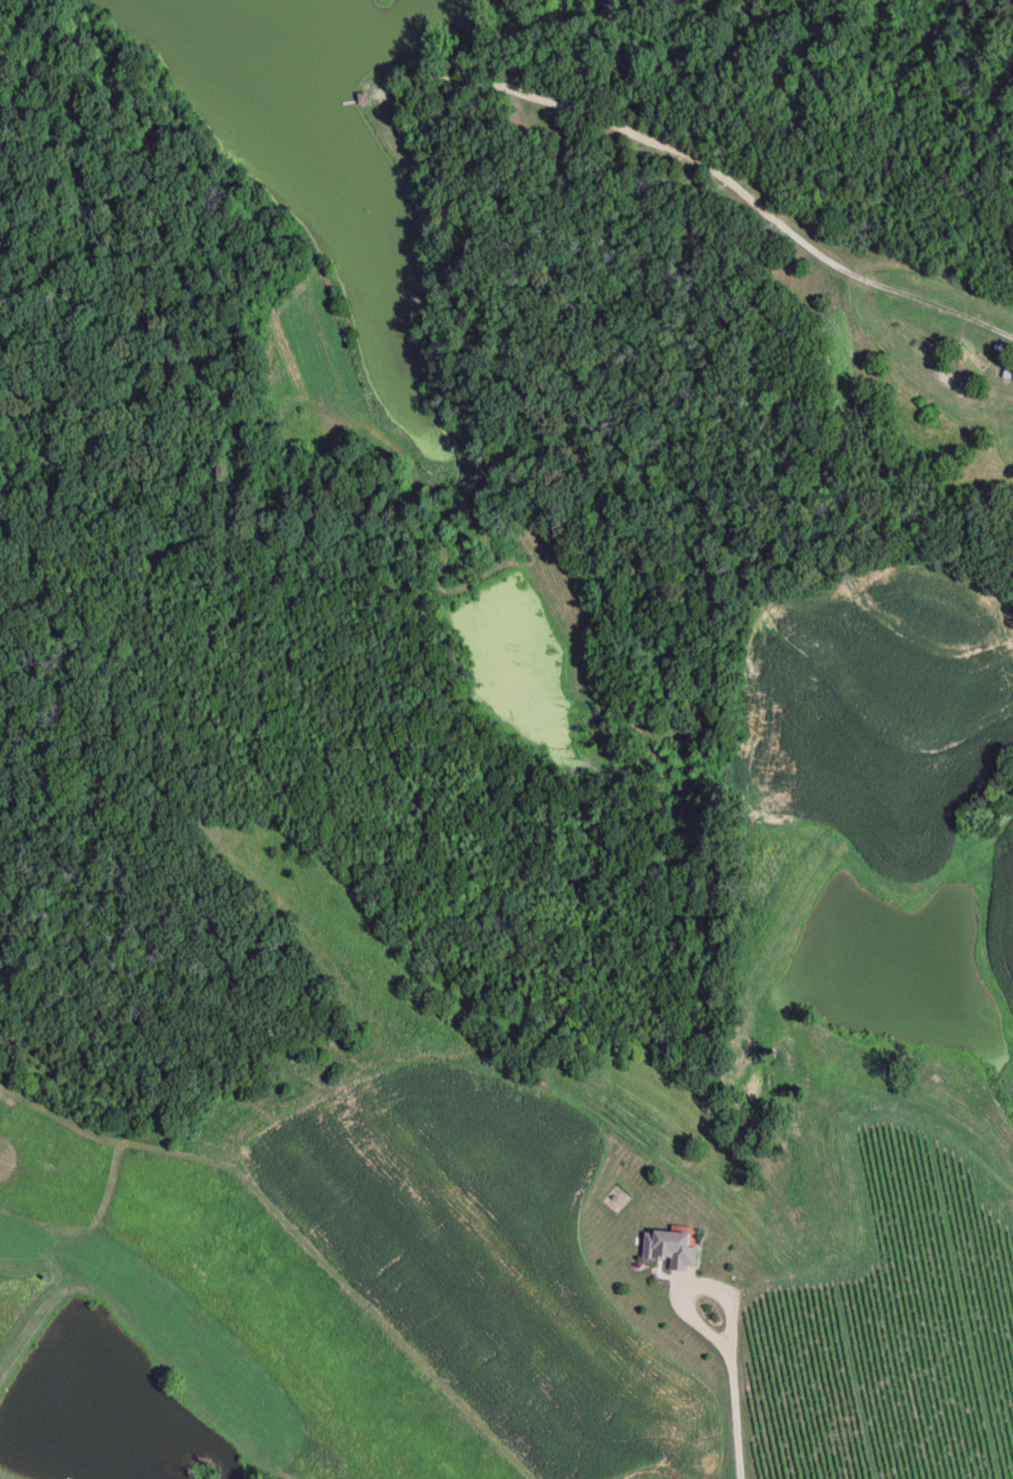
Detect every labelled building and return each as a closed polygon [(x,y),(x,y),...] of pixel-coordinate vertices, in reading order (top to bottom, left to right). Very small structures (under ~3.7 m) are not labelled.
[(1007,366),(1005,380),(1012,381),(1012,367),(1007,366)] [(645,1235),(644,1262),(671,1263),(671,1273),(695,1274),(696,1236),(645,1235)]
